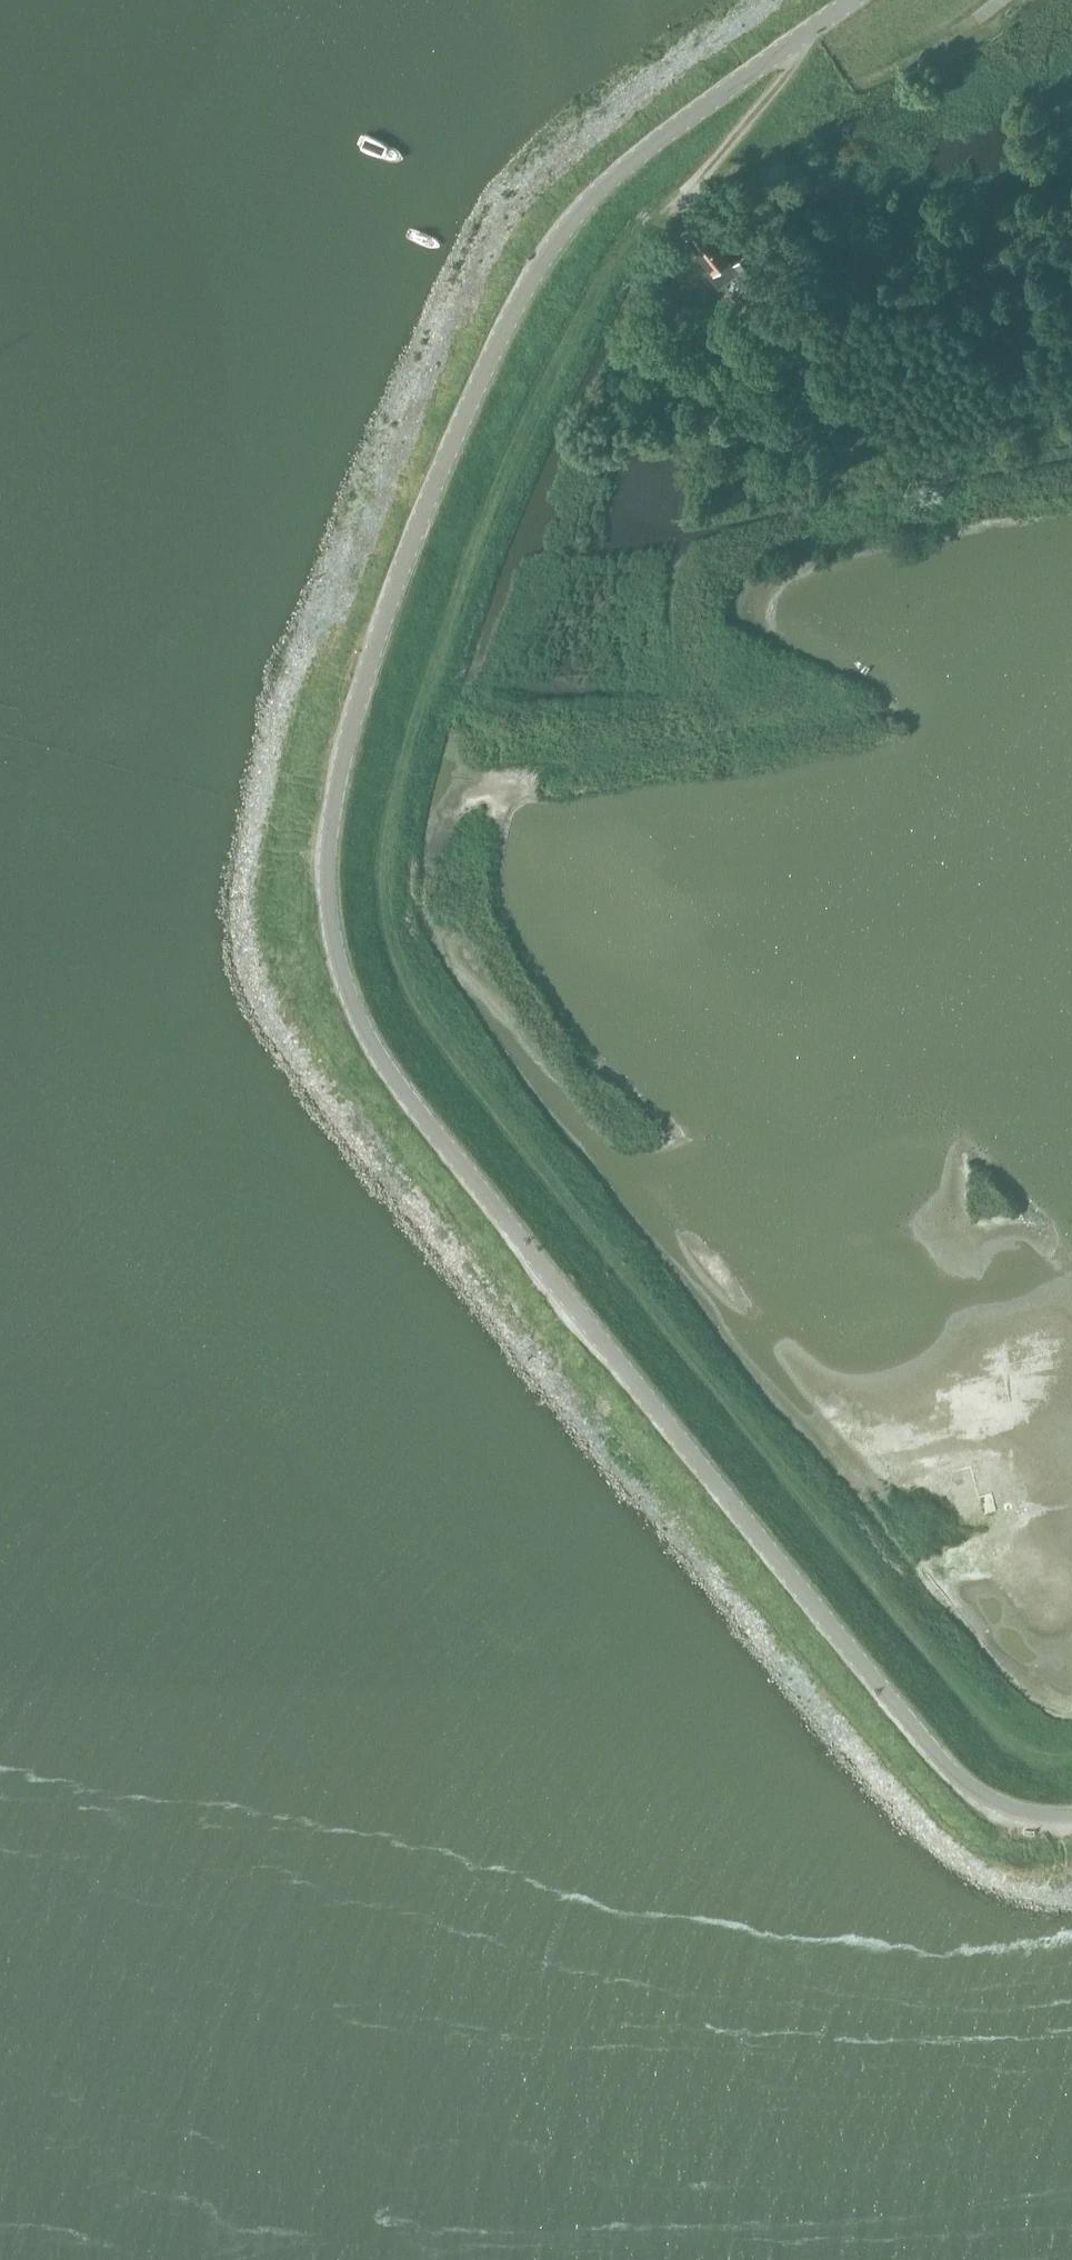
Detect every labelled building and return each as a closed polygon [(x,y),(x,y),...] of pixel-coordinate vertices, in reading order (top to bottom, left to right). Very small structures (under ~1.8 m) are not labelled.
[(737,263),(701,220),(684,234),(716,273),(713,276),(723,288),(742,273),(737,263)] [(737,263),(742,273),(760,294),(784,274),(759,245),(737,263)] [(465,1020),(450,1029),(457,1041),(472,1031),(465,1020)]
